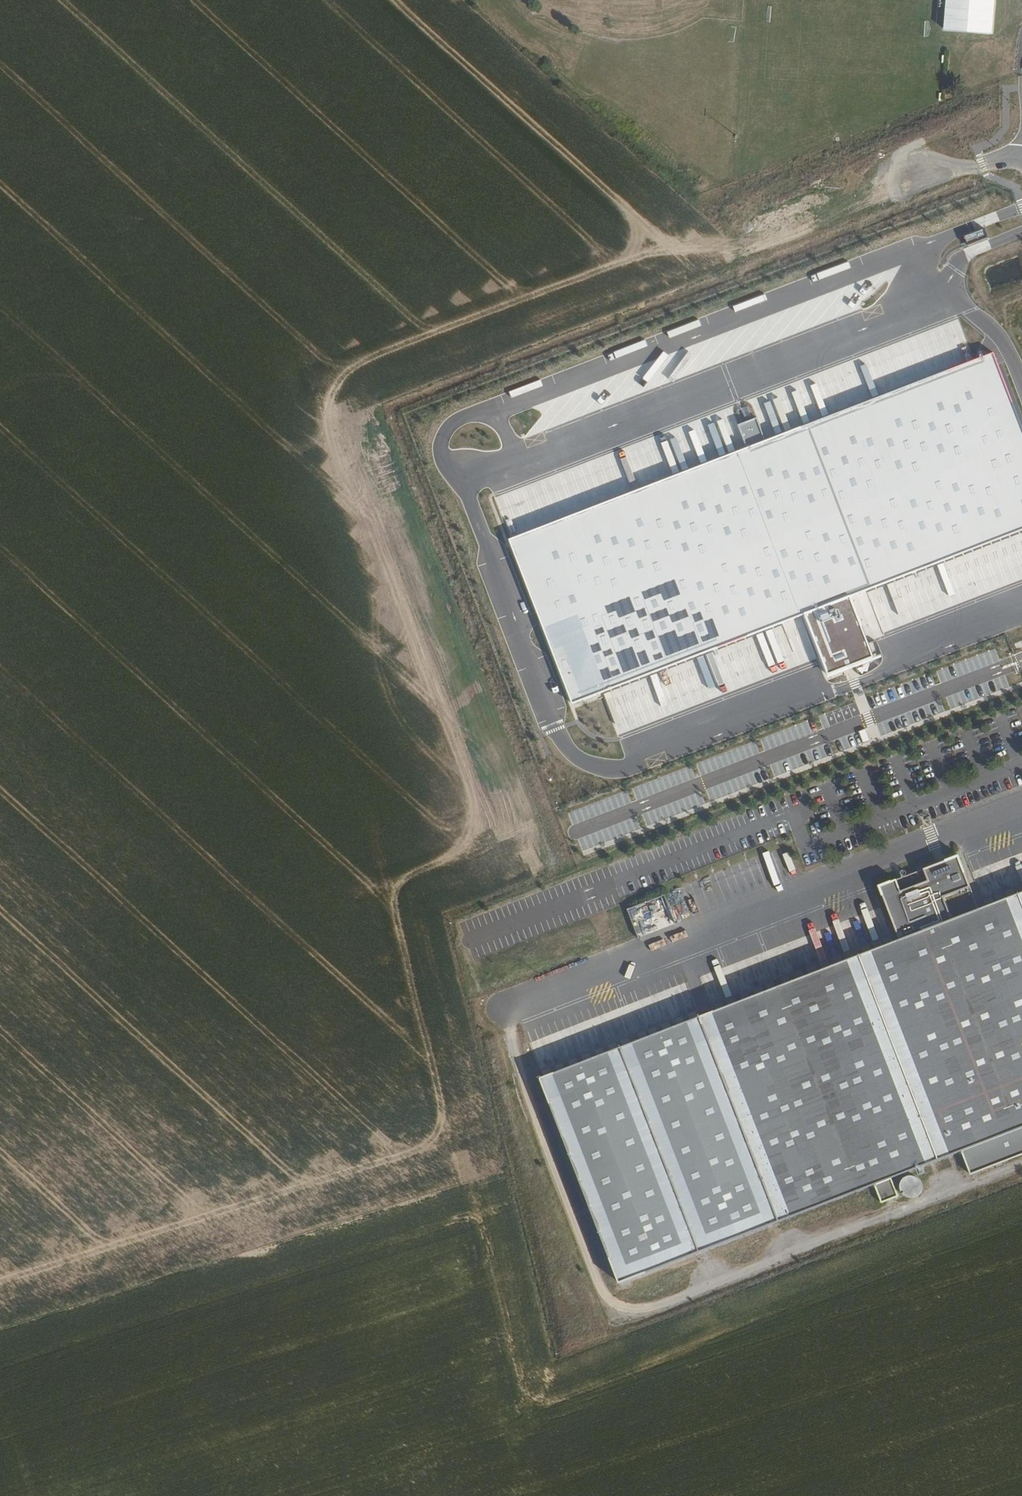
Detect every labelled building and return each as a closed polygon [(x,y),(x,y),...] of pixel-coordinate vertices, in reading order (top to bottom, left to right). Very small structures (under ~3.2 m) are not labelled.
[(944,32),(994,36),(997,0),(946,0),(944,32)] [(981,229),(962,236),(965,244),(984,237),(981,229)] [(509,533),(569,696),(801,610),(822,669),(866,651),(844,593),(1021,524),(1021,444),(988,354),(762,438),(753,415),(735,422),(744,445),(509,533)] [(975,897),(955,844),(877,873),(897,926),(536,1063),(614,1268),(871,1171),(878,1189),(893,1184),(886,1165),(960,1137),(968,1161),(1021,1141),(1021,879),(975,897)] [(650,932),(673,923),(663,895),(639,904),(650,932)]
